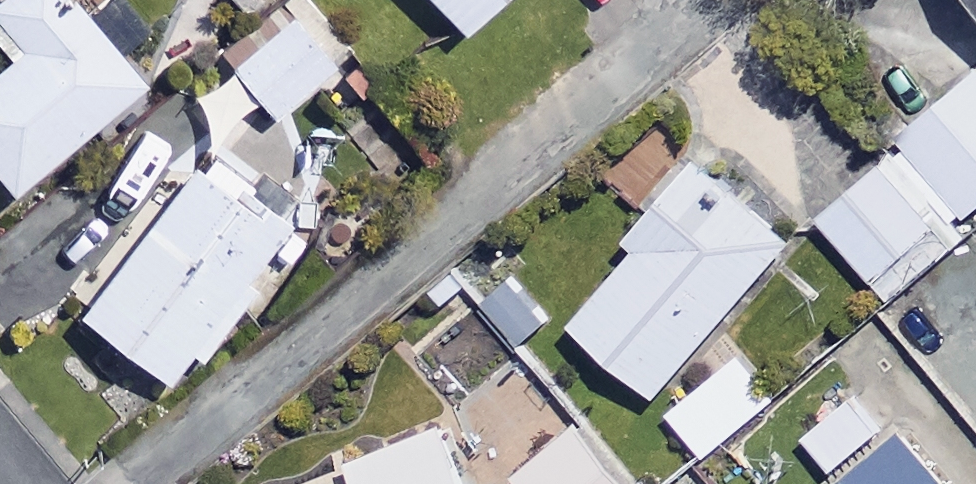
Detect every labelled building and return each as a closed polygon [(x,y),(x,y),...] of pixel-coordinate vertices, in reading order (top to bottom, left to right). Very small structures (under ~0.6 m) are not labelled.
[(65,0),(0,0),(0,40),(19,63),(0,78),(0,172),(19,195),(142,93),(65,0)] [(470,36),(507,0),(436,0),(470,36)] [(339,69),(299,20),(238,69),(278,118),(339,69)] [(897,304),(972,235),(966,229),(975,219),(975,79),(821,222),(897,304)] [(798,243),(706,160),(636,238),(649,250),(583,323),(662,394),(798,243)] [(292,230),(205,162),(85,316),(180,391),(255,295),(247,288),(292,230)] [(554,320),(524,277),(488,303),(519,345),(554,320)] [(780,399),(744,356),(675,414),(711,457),(780,399)] [(888,426),(861,393),(809,437),(837,469),(888,426)] [(451,424),(304,483),(476,483),(451,424)] [(587,424),(524,479),(529,483),(640,483),(587,424)] [(909,434),(849,483),(950,483),(909,434)]
